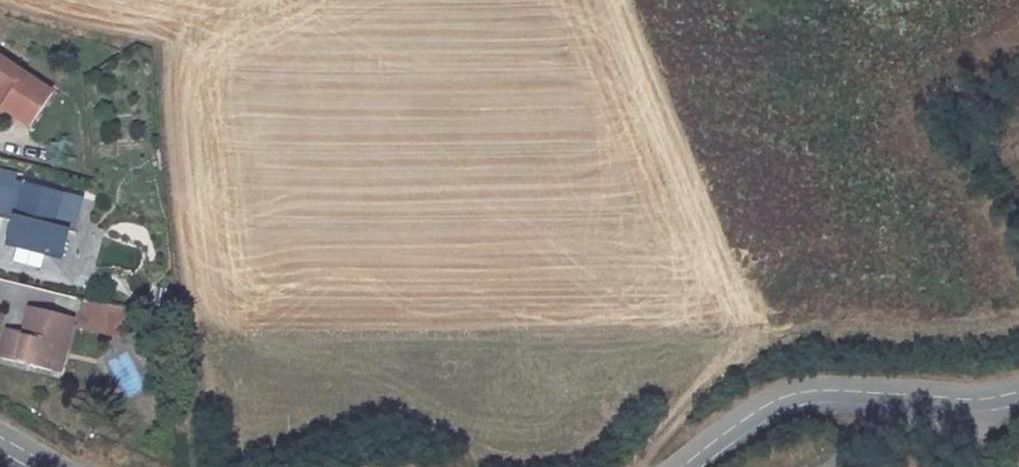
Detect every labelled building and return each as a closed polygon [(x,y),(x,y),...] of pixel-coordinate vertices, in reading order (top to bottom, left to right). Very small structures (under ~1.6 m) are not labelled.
[(0,54),(0,105),(4,108),(33,127),(56,92),(0,54)] [(15,246),(10,269),(38,276),(44,250),(38,248),(20,244),(28,215),(35,186),(0,178),(0,242),(15,246)] [(46,219),(28,215),(20,244),(38,248),(46,219)] [(84,294),(78,323),(112,331),(109,300),(84,294)] [(74,314),(29,304),(23,331),(9,327),(2,356),(52,369),(57,347),(66,350),(74,314)] [(66,350),(57,347),(52,369),(61,372),(66,350)]
